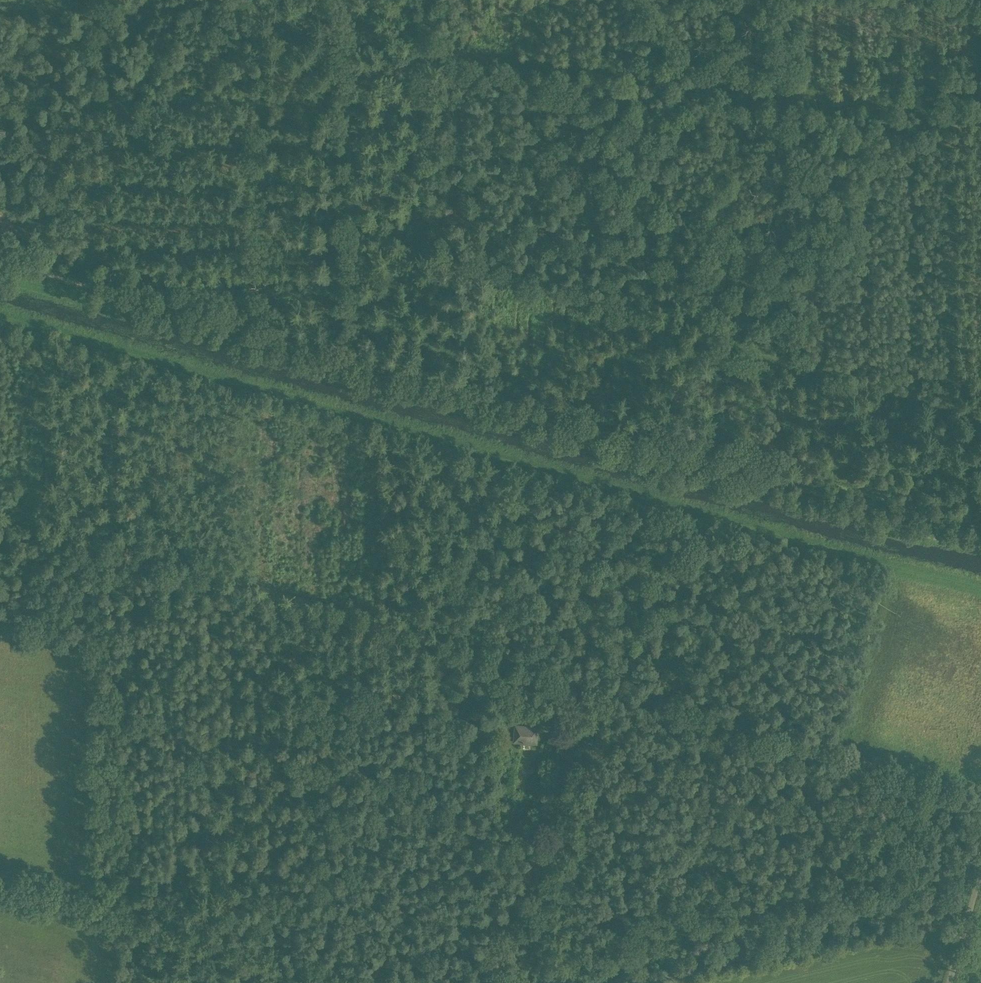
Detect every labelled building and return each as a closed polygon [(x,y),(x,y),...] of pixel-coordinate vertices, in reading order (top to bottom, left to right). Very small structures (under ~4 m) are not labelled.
[(537,740),(538,727),(538,725),(514,723),(512,742),(522,743),(522,744),(531,745),(531,744),(537,744),(537,740)]
